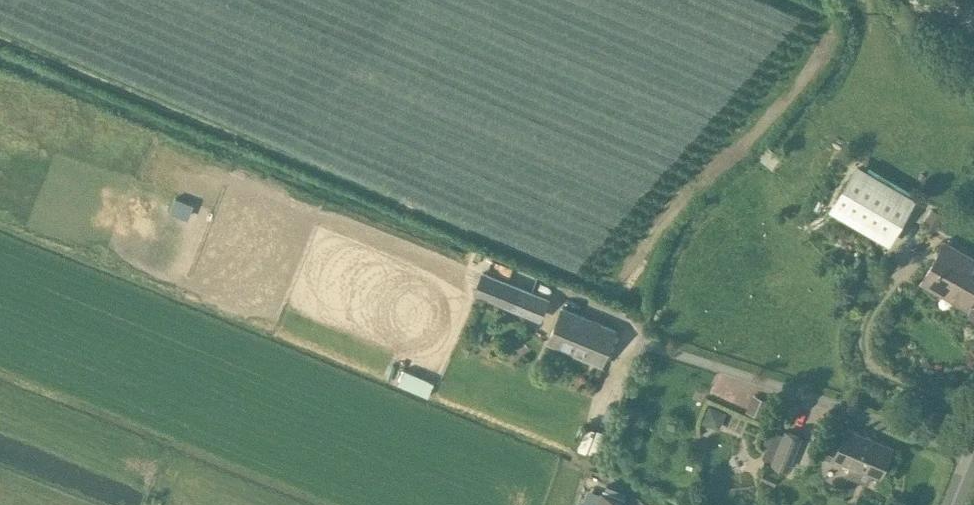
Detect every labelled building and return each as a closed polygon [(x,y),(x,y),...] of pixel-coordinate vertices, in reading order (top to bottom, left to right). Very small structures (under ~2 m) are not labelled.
[(889,245),(917,199),(858,165),(831,210),(889,245)] [(176,197),(170,213),(188,220),(194,204),(176,197)] [(934,210),(926,223),(936,229),(944,216),(934,210)] [(946,242),(922,282),(971,311),(973,313),(973,258),(946,242)] [(541,320),(550,298),(483,271),(474,293),(541,320)] [(616,330),(563,308),(549,342),(603,364),(616,330)] [(405,370),(399,384),(428,396),(434,382),(405,370)] [(757,397),(750,413),(761,417),(767,401),(757,397)] [(710,407),(704,421),(719,428),(725,413),(710,407)] [(586,426),(578,449),(587,452),(595,430),(586,426)] [(828,440),(822,455),(834,461),(836,456),(852,462),(846,475),(868,484),(874,472),(881,475),(893,448),(847,428),(840,445),(828,440)] [(597,429),(589,451),(598,455),(606,432),(597,429)] [(776,431),(765,458),(774,462),(788,468),(790,462),(801,438),(787,432),(785,435),(776,431)] [(764,472),(761,479),(773,486),(777,478),(764,472)] [(598,504),(629,504),(602,494),(598,504)]
